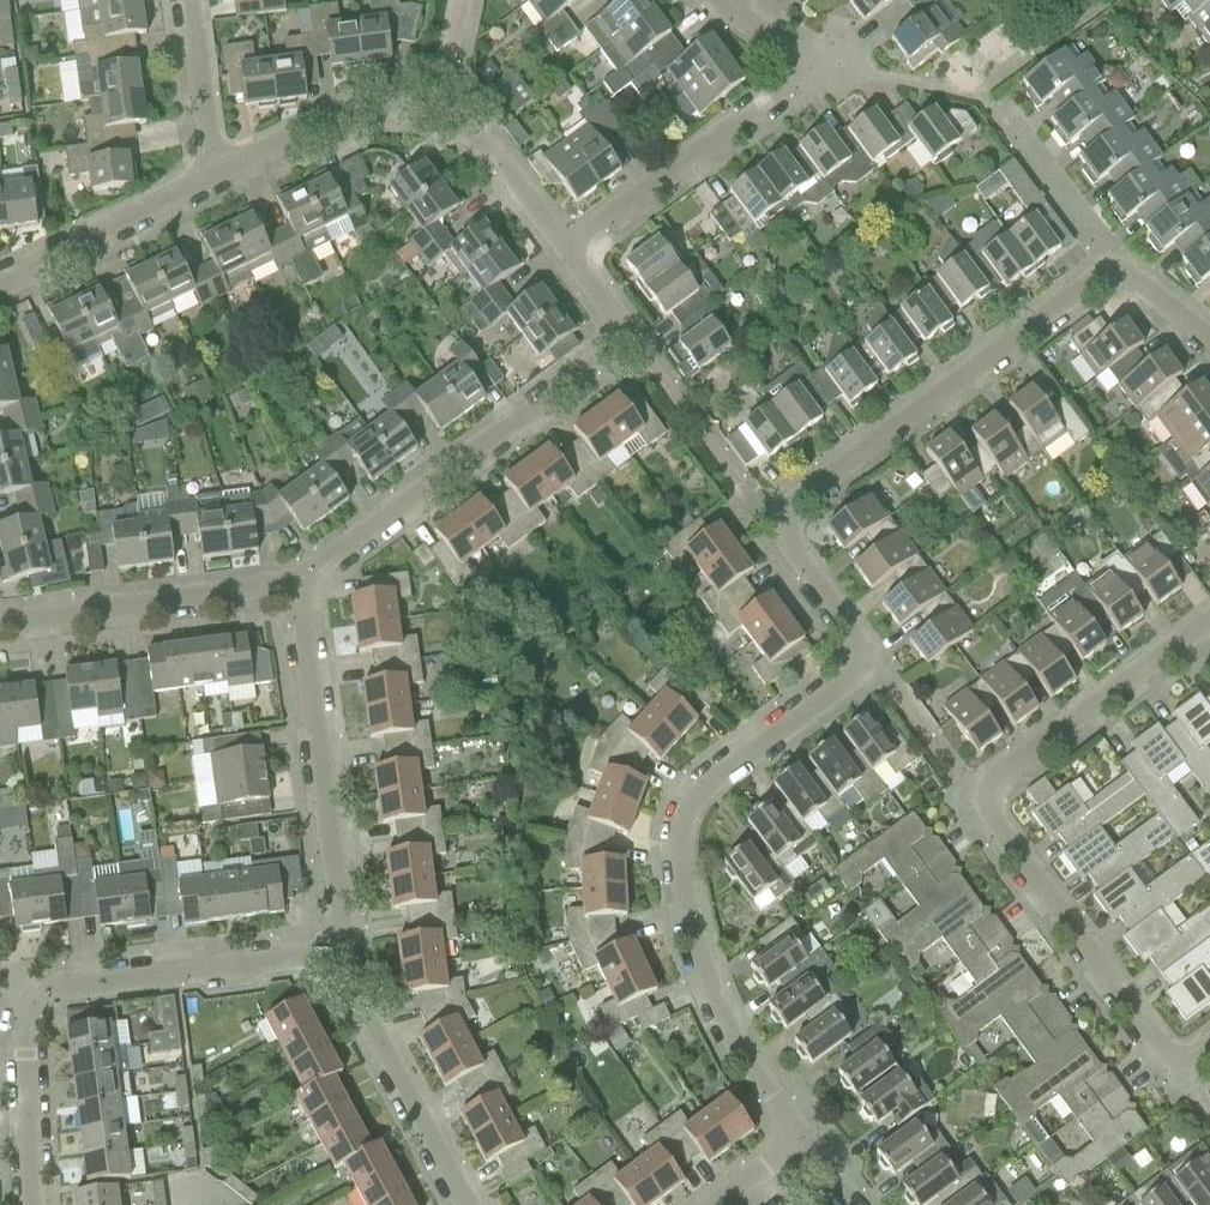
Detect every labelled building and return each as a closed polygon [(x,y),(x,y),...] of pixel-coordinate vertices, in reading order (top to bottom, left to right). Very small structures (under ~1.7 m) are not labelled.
[(80,13),(141,4),(141,1),(145,1),(145,0),(78,0),(80,13)] [(222,6),(233,4),(255,1),(257,16),(280,13),(285,12),(284,0),(221,0),(222,6)] [(355,24),(361,64),(364,64),(364,68),(380,66),(379,62),(391,61),(388,39),(402,37),(415,40),(421,9),(408,6),(398,8),(397,0),(376,0),(369,1),(371,21),(355,24)] [(547,41),(570,24),(562,12),(578,0),(531,0),(527,3),(544,25),(538,29),(547,41)] [(583,29),(600,52),(609,45),(610,44),(654,12),(645,0),(623,0),(592,23),(583,29)] [(847,0),(864,23),(895,0),(848,0),(847,0)] [(910,7),(919,19),(891,39),(904,57),(902,58),(912,72),(938,52),(941,56),(965,37),(957,26),(953,29),(937,6),(942,2),(940,0),(919,0),(910,7)] [(1183,23),(1209,4),(1209,0),(1159,0),(1170,15),(1174,11),(1183,23)] [(84,43),(73,45),(74,58),(103,54),(115,53),(113,39),(134,36),(145,34),(144,23),(148,22),(146,7),(142,7),(141,4),(100,10),(80,13),(82,29),(84,43)] [(1183,23),(1184,24),(1188,20),(1207,46),(1209,44),(1209,4),(1183,23)] [(308,9),(312,37),(327,35),(331,68),(343,67),(343,71),(358,69),(358,65),(361,64),(355,24),(339,26),(336,5),(308,9)] [(609,45),(600,52),(615,73),(602,83),(602,84),(611,96),(612,98),(630,85),(632,83),(631,82),(652,66),(643,55),(651,49),(671,34),(654,12),(610,44),(609,45)] [(11,30),(8,13),(0,15),(0,32),(11,30)] [(570,24),(547,41),(556,53),(579,36),(570,24)] [(0,32),(0,44),(1,49),(13,47),(11,30),(0,32)] [(287,61),(271,63),(276,104),(279,103),(279,108),(295,106),(294,101),(306,100),(302,67),(316,65),(312,37),(284,40),(287,61)] [(666,71),(682,93),(727,60),(711,37),(666,71)] [(276,104),(271,63),(254,65),(252,45),(224,48),(228,77),(242,75),(246,108),(258,106),(258,110),(274,108),(273,104),(276,104)] [(1051,120),(1051,121),(1104,82),(1085,56),(1080,59),(1071,47),(1022,82),(1027,89),(1025,95),(1036,110),(1051,98),(1061,112),(1051,120)] [(36,48),(21,50),(23,66),(38,64),(36,48)] [(103,54),(74,58),(80,103),(100,100),(141,94),(141,91),(145,91),(143,75),(139,76),(137,64),(105,69),(103,54)] [(727,60),(682,93),(699,116),(744,82),(727,60)] [(632,83),(630,85),(638,96),(661,78),(659,76),(652,66),(631,82),(632,83)] [(4,72),(6,89),(18,87),(16,70),(4,72)] [(502,104),(504,101),(515,115),(535,101),(519,80),(506,72),(490,95),(502,104)] [(1079,159),(1132,120),(1113,94),(1108,98),(1100,86),(1105,82),(1104,82),(1051,121),(1056,128),(1053,134),(1064,148),(1079,137),(1090,150),(1079,159)] [(18,87),(6,89),(8,106),(21,104),(18,87)] [(100,100),(103,116),(82,119),(86,147),(93,146),(115,143),(113,129),(145,124),(144,113),(148,112),(146,97),(142,97),(141,94),(100,100)] [(585,101),(577,107),(584,117),(593,111),(585,101)] [(607,103),(595,111),(612,135),(625,126),(607,103)] [(905,105),(894,113),(914,140),(934,168),(952,155),(948,150),(976,130),(965,115),(950,112),(941,119),(935,110),(918,122),(905,105)] [(865,119),(847,132),(871,165),(881,157),(884,161),(914,140),(894,113),(882,122),(872,108),(862,116),(865,119)] [(587,126),(565,142),(598,187),(621,171),(601,143),(612,135),(595,111),(584,120),(583,120),(587,126)] [(1107,197),(1161,158),(1141,132),(1136,136),(1128,124),(1133,120),(1132,120),(1079,159),(1084,166),(1081,172),(1092,186),(1107,175),(1118,189),(1107,197)] [(816,136),(799,149),(823,181),(831,192),(841,184),(855,185),(875,170),(871,165),(847,132),(845,129),(833,138),(824,125),(813,132),(816,136)] [(0,127),(0,140),(12,138),(10,126),(0,127)] [(598,187),(565,142),(543,158),(539,152),(526,161),(544,185),(555,176),(576,204),(598,187)] [(128,156),(95,160),(93,146),(86,147),(65,150),(68,178),(89,175),(91,192),(132,186),(132,183),(136,182),(134,167),(129,167),(128,156)] [(763,163),(754,170),(783,210),(788,216),(805,203),(816,205),(832,193),(831,193),(831,192),(823,181),(799,149),(787,158),(783,153),(766,166),(763,163)] [(329,245),(353,233),(355,238),(362,241),(375,235),(367,226),(355,201),(368,195),(362,182),(368,179),(358,157),(338,167),(353,196),(340,202),(325,173),(313,179),(316,185),(303,192),(329,245)] [(1144,228),(1145,229),(1193,193),(1193,192),(1188,196),(1170,170),(1164,174),(1156,162),(1161,159),(1161,158),(1107,197),(1112,204),(1110,210),(1120,224),(1136,213),(1146,227),(1144,228)] [(389,189),(406,212),(440,186),(432,174),(438,170),(430,159),(389,189)] [(1028,214),(1005,232),(1034,272),(1044,265),(1042,261),(1071,240),(1013,161),(997,172),(1028,214)] [(24,185),(2,188),(7,230),(37,226),(36,223),(44,222),(36,167),(22,169),(24,185)] [(733,198),(721,207),(741,234),(747,241),(757,255),(766,249),(767,243),(759,232),(765,228),(766,222),(783,210),(754,170),(744,177),(746,180),(729,193),(733,198)] [(409,242),(418,255),(445,235),(437,224),(463,204),(455,193),(449,197),(440,186),(406,212),(422,233),(409,242)] [(287,191),(275,197),(289,227),(276,233),(291,263),(302,287),(314,281),(317,267),(311,253),(329,245),(303,192),(290,198),(287,191)] [(1182,260),(1209,240),(1209,206),(1207,201),(1202,205),(1193,193),(1145,229),(1150,235),(1147,241),(1158,256),(1173,244),(1183,258),(1182,259),(1182,260)] [(741,234),(721,207),(709,216),(729,243),(741,234)] [(240,222),(227,229),(249,274),(273,262),(277,270),(291,263),(276,233),(263,239),(249,210),(237,216),(240,222)] [(972,243),(959,252),(990,292),(1001,284),(1004,289),(1022,276),(1024,279),(1034,272),(1005,232),(996,219),(972,237),(972,243)] [(444,256),(460,277),(501,247),(492,235),(498,231),(490,220),(454,247),(445,235),(418,255),(428,268),(444,256)] [(211,229),(199,234),(213,264),(200,270),(215,300),(229,293),(227,290),(250,279),(251,282),(253,282),(249,274),(227,229),(214,235),(211,229)] [(949,238),(938,259),(942,265),(959,252),(949,238)] [(635,283),(642,293),(681,264),(668,247),(665,250),(657,239),(654,242),(652,240),(643,246),(645,249),(625,263),(638,281),(635,283)] [(1182,260),(1187,267),(1184,273),(1195,287),(1209,276),(1209,240),(1182,260)] [(164,260),(151,266),(173,311),(170,304),(193,293),(200,307),(215,300),(200,270),(187,276),(173,247),(161,253),(164,260)] [(461,309),(471,322),(505,296),(497,285),(523,265),(515,254),(509,259),(501,247),(460,277),(461,278),(466,273),(482,294),(461,309)] [(831,247),(822,254),(826,261),(836,253),(831,247)] [(945,270),(924,286),(944,313),(955,305),(959,310),(977,297),(979,300),(990,292),(959,252),(942,265),(945,270)] [(681,264),(642,293),(649,303),(652,300),(665,318),(670,314),(679,326),(706,306),(713,301),(723,293),(710,275),(695,254),(681,264)] [(137,301),(124,307),(138,337),(153,331),(149,323),(173,311),(151,266),(138,272),(135,266),(122,272),(137,301)] [(87,297),(74,303),(96,348),(112,341),(126,370),(148,359),(138,337),(124,307),(111,314),(96,284),(84,290),(87,297)] [(506,315),(522,337),(557,311),(548,299),(554,295),(546,284),(514,308),(505,296),(471,322),(480,335),(506,315)] [(909,304),(888,319),(908,347),(920,339),(923,344),(941,331),(943,334),(953,326),(944,313),(924,286),(906,299),(909,304)] [(58,303),(46,309),(60,338),(47,344),(50,350),(62,375),(76,368),(100,356),(96,348),(93,342),(74,303),(61,309),(58,303)] [(873,337),(851,353),(872,381),(884,372),(887,377),(905,364),(907,368),(918,360),(908,347),(888,319),(877,304),(865,326),(873,337)] [(679,326),(688,338),(668,352),(679,367),(676,369),(686,382),(731,348),(723,338),(728,334),(706,306),(679,326)] [(557,311),(522,337),(539,359),(579,329),(571,318),(565,323),(557,311)] [(1096,380),(1107,372),(1131,354),(1143,345),(1125,322),(1103,338),(1093,324),(1069,341),(1079,356),(1096,380)] [(823,367),(809,378),(829,405),(841,397),(850,410),(861,402),(858,398),(876,386),(872,381),(851,353),(838,335),(835,337),(832,336),(823,367)] [(50,350),(47,344),(44,337),(31,343),(37,356),(50,350)] [(291,338),(283,343),(289,352),(299,345),(294,338),(291,338)] [(318,339),(306,348),(315,359),(327,351),(318,339)] [(462,416),(485,400),(470,379),(481,371),(479,368),(461,344),(448,353),(458,366),(436,382),(462,416)] [(283,347),(278,350),(283,358),(288,354),(283,347)] [(13,379),(6,351),(0,353),(0,382),(13,379)] [(1117,386),(1135,410),(1169,385),(1181,375),(1164,352),(1142,368),(1131,354),(1107,372),(1118,386),(1117,386)] [(479,368),(481,371),(494,388),(502,381),(488,362),(479,368)] [(799,365),(761,394),(796,442),(806,435),(804,432),(821,419),(817,414),(829,405),(809,378),(799,365)] [(5,424),(38,416),(34,401),(19,405),(13,379),(0,382),(0,410),(2,410),(5,424)] [(406,385),(393,394),(413,421),(424,412),(439,433),(462,416),(436,382),(415,397),(406,385)] [(1172,440),(1209,412),(1209,395),(1201,383),(1179,399),(1169,385),(1135,410),(1147,425),(1156,418),(1172,440)] [(1008,406),(1024,427),(1042,452),(1065,435),(1074,447),(1089,435),(1062,400),(1048,410),(1032,388),(1008,406)] [(244,391),(228,399),(234,411),(250,403),(244,391)] [(390,416),(368,432),(394,467),(416,450),(401,430),(413,421),(393,394),(380,403),(390,416)] [(796,442),(761,394),(760,395),(766,403),(750,416),(753,420),(725,441),(744,468),(763,454),(767,459),(784,446),(787,449),(796,442)] [(618,396),(595,413),(621,447),(636,436),(646,448),(666,434),(638,397),(625,406),(618,396)] [(151,404),(150,409),(156,419),(169,413),(162,398),(151,404)] [(1164,464),(1178,482),(1185,477),(1190,484),(1200,477),(1209,469),(1209,412),(1172,440),(1181,452),(1164,464)] [(580,440),(568,448),(596,486),(615,472),(630,461),(620,448),(621,447),(595,413),(572,430),(580,440)] [(25,463),(19,437),(41,432),(38,416),(5,424),(8,438),(0,440),(0,469),(25,463)] [(970,434),(979,446),(997,470),(1004,480),(1028,462),(1042,452),(1024,427),(1010,438),(994,416),(970,434)] [(337,435),(325,445),(345,472),(356,463),(371,483),(394,467),(368,432),(359,420),(338,436),(337,435)] [(138,431),(129,434),(131,445),(140,444),(138,431)] [(949,434),(925,452),(935,465),(953,489),(960,498),(973,516),(985,507),(972,489),(997,470),(979,446),(965,456),(957,444),(949,434)] [(321,467),(300,483),(326,517),(348,500),(333,480),(345,472),(325,445),(312,454),(321,467)] [(548,447),(526,464),(551,499),(567,487),(577,500),(596,486),(568,448),(556,457),(548,447)] [(17,508),(50,501),(46,485),(31,489),(25,463),(0,469),(0,497),(14,494),(17,508)] [(511,491),(499,500),(526,537),(545,523),(536,510),(551,499),(526,464),(503,481),(511,491)] [(953,489),(935,465),(921,476),(939,500),(953,489)] [(1209,511),(1209,469),(1200,477),(1190,484),(1209,511)] [(175,476),(167,477),(168,488),(176,486),(175,476)] [(270,488),(261,495),(274,527),(289,515),(303,534),(326,517),(300,483),(279,498),(270,488)] [(598,490),(589,497),(597,508),(606,501),(598,490)] [(221,495),(224,513),(229,556),(257,552),(254,529),(274,527),(261,495),(248,496),(248,492),(221,495)] [(843,552),(865,536),(889,518),(872,494),(826,529),(843,552)] [(192,502),(180,503),(184,536),(198,535),(202,560),(229,556),(224,513),(222,498),(195,501),(192,502)] [(479,498),(456,515),(482,550),(498,538),(507,551),(526,537),(499,500),(487,509),(479,498)] [(2,555),(44,546),(38,520),(54,516),(50,501),(17,508),(21,522),(0,527),(0,546),(2,555)] [(165,514),(139,518),(145,567),(173,564),(170,538),(184,536),(180,503),(164,505),(165,514)] [(111,512),(95,515),(96,516),(98,535),(100,548),(105,547),(114,546),(117,571),(143,568),(145,567),(141,537),(139,518),(138,514),(137,505),(135,506),(130,506),(125,507),(122,511),(111,512)] [(428,552),(436,561),(456,589),(476,574),(466,562),(482,550),(456,515),(434,532),(441,542),(428,552)] [(871,590),(893,574),(917,556),(889,518),(865,536),(876,550),(853,567),(871,590)] [(689,558),(701,574),(735,549),(719,526),(708,533),(699,521),(662,548),(676,568),(689,558)] [(1160,533),(1122,560),(1140,584),(1157,606),(1180,589),(1164,567),(1178,556),(1160,533)] [(100,548),(98,535),(84,537),(89,575),(103,573),(100,548)] [(0,571),(0,578),(2,584),(36,576),(38,588),(67,581),(64,568),(63,569),(58,546),(59,545),(58,542),(44,546),(2,555),(6,569),(0,571)] [(423,570),(436,561),(428,552),(424,545),(412,554),(423,570)] [(699,599),(713,618),(751,591),(742,579),(752,571),(735,549),(701,574),(712,590),(699,599)] [(1107,572),(1085,588),(1103,612),(1119,634),(1142,617),(1126,595),(1140,584),(1122,560),(1117,553),(1101,564),(1107,572)] [(899,628),(921,612),(945,594),(917,556),(893,574),(903,588),(881,604),(899,628)] [(351,598),(355,626),(397,620),(395,601),(411,599),(407,574),(361,580),(363,596),(351,598)] [(1075,576),(1037,604),(1047,616),(1054,626),(1072,650),(1081,662),(1105,645),(1088,623),(1103,612),(1085,588),(1075,576)] [(740,628),(752,644),(787,618),(770,595),(760,603),(751,591),(713,618),(727,637),(740,628)] [(945,594),(921,612),(931,626),(909,642),(927,666),(973,632),(945,594)] [(787,618),(752,644),(763,659),(751,669),(765,688),(810,655),(801,642),(803,640),(787,618)] [(371,652),(373,667),(419,661),(416,637),(400,640),(397,620),(355,626),(358,654),(371,652)] [(1040,636),(1017,654),(1035,678),(1051,700),(1075,682),(1058,660),(1072,650),(1054,626),(1041,636),(1040,636)] [(554,631),(546,641),(556,650),(565,641),(554,631)] [(246,637),(221,641),(226,684),(252,681),(253,686),(273,683),(269,654),(249,657),(246,637)] [(221,641),(196,644),(202,687),(226,684),(221,641)] [(196,644),(172,647),(178,691),(202,687),(196,644)] [(134,682),(138,706),(153,704),(152,694),(178,691),(172,647),(146,651),(150,680),(134,682)] [(1017,654),(980,681),(997,705),(1014,727),(1037,710),(1021,688),(1035,678),(1017,654)] [(92,668),(90,668),(96,711),(97,717),(97,719),(98,729),(99,731),(124,728),(123,723),(139,721),(138,706),(134,682),(118,684),(117,677),(116,665),(110,665),(110,660),(91,663),(92,668)] [(362,683),(366,711),(409,706),(406,686),(422,684),(419,661),(373,667),(375,682),(362,683)] [(68,701),(52,703),(56,731),(72,729),(70,715),(96,711),(90,668),(64,672),(68,701)] [(677,742),(678,741),(696,721),(687,713),(698,701),(689,693),(663,669),(647,687),(659,698),(645,713),(677,742)] [(52,703),(36,705),(34,685),(28,686),(27,681),(9,684),(10,689),(8,689),(14,732),(40,728),(40,733),(56,731),(52,703)] [(997,705),(980,681),(966,691),(962,694),(942,709),(977,755),(1000,737),(984,715),(997,705)] [(721,701),(700,682),(689,693),(698,701),(711,713),(721,701)] [(8,689),(7,689),(6,684),(0,685),(0,734),(14,732),(8,689)] [(1162,733),(1184,763),(1183,763),(1191,775),(1209,800),(1209,754),(1205,747),(1209,743),(1209,712),(1203,703),(1204,702),(1198,695),(1179,710),(1184,717),(1176,722),(1162,733)] [(138,706),(140,721),(155,719),(153,704),(138,706)] [(382,738),(384,753),(430,746),(427,723),(411,725),(409,706),(366,711),(370,739),(382,738)] [(620,716),(598,741),(639,765),(649,754),(658,763),(677,742),(645,713),(632,727),(620,716)] [(241,714),(230,715),(233,731),(243,729),(241,714)] [(233,731),(230,715),(220,717),(222,732),(233,731)] [(848,729),(842,734),(848,741),(855,751),(862,759),(872,773),(884,763),(894,777),(916,760),(902,741),(897,734),(885,742),(879,734),(866,716),(860,721),(855,718),(847,724),(848,729)] [(1135,753),(1119,764),(1127,775),(1128,774),(1144,796),(1143,797),(1158,816),(1174,838),(1175,840),(1176,839),(1189,830),(1197,824),(1172,789),(1191,775),(1183,763),(1184,763),(1162,733),(1157,726),(1138,740),(1143,747),(1135,753)] [(72,729),(56,731),(58,742),(73,740),(72,729)] [(58,742),(56,731),(40,733),(42,744),(58,742)] [(209,741),(201,742),(203,757),(218,755),(222,781),(265,775),(264,772),(268,772),(266,757),(262,757),(261,749),(252,751),(245,752),(242,736),(226,738),(209,741)] [(602,777),(596,795),(636,810),(646,784),(634,779),(639,765),(598,741),(587,771),(602,777)] [(201,742),(191,744),(193,759),(203,757),(201,742)] [(813,755),(808,759),(821,777),(827,785),(837,798),(851,788),(866,807),(867,806),(886,792),(872,773),(862,759),(850,768),(844,760),(831,742),(825,746),(820,744),(813,750),(813,755)] [(374,769),(377,797),(420,791),(418,772),(434,770),(430,746),(384,753),(386,767),(374,769)] [(779,781),(773,785),(799,821),(802,824),(817,813),(824,823),(844,808),(837,798),(827,785),(816,794),(809,785),(796,768),(791,772),(786,770),(778,776),(779,781)] [(1043,780),(1025,793),(1037,809),(1030,814),(1045,834),(1052,828),(1058,836),(1068,850),(1068,851),(1098,829),(1099,830),(1143,797),(1144,796),(1128,774),(1127,775),(1082,808),(1067,787),(1055,796),(1043,780)] [(225,806),(210,808),(212,824),(251,819),(249,803),(268,801),(267,793),(271,793),(269,778),(265,778),(265,775),(222,781),(225,806)] [(121,781),(106,783),(108,795),(123,793),(121,781)] [(394,823),(396,838),(442,832),(439,809),(423,811),(420,791),(377,797),(381,825),(394,823)] [(149,792),(138,793),(139,805),(150,804),(149,792)] [(574,808),(562,839),(609,846),(615,832),(626,836),(636,810),(596,795),(589,814),(574,808)] [(101,799),(68,803),(70,819),(103,814),(101,799)] [(747,822),(776,862),(783,871),(818,845),(802,824),(799,821),(788,829),(770,805),(765,809),(760,807),(752,813),(753,818),(747,822)] [(210,808),(200,810),(202,825),(212,824),(210,808)] [(23,809),(7,811),(9,821),(14,826),(25,824),(23,809)] [(893,829),(832,873),(848,894),(856,888),(859,885),(861,877),(882,861),(890,862),(898,874),(894,877),(900,885),(945,852),(936,840),(923,838),(924,830),(912,814),(893,829)] [(1068,850),(1061,856),(1076,875),(1082,870),(1088,878),(1098,892),(1092,897),(1129,870),(1129,871),(1174,838),(1158,816),(1113,849),(1099,830),(1098,829),(1068,851),(1068,850)] [(255,825),(245,827),(247,842),(258,840),(255,825)] [(247,842),(245,827),(235,828),(237,843),(247,842)] [(385,854),(389,883),(432,877),(429,858),(445,855),(442,832),(396,838),(398,853),(385,854)] [(580,871),(581,891),(624,889),(623,860),(610,861),(609,846),(562,839),(564,872),(580,871)] [(57,871),(33,874),(34,883),(40,926),(66,923),(63,904),(79,901),(74,862),(71,842),(71,840),(53,842),(57,871)] [(258,840),(247,842),(250,857),(260,856),(258,840)] [(1189,857),(1205,879),(1209,886),(1209,841),(1189,857)] [(783,871),(776,862),(765,870),(747,846),(723,863),(728,869),(726,874),(731,882),(737,881),(753,902),(760,912),(790,890),(795,887),(783,871)] [(172,849),(157,851),(163,900),(165,909),(181,906),(183,927),(209,923),(203,880),(202,880),(199,863),(175,866),(174,859),(172,849)] [(139,863),(117,866),(125,925),(125,931),(146,928),(145,922),(150,921),(148,903),(163,900),(157,851),(138,854),(139,863)] [(873,905),(862,913),(876,932),(891,952),(971,894),(959,878),(952,877),(954,864),(945,852),(900,885),(906,893),(910,890),(919,901),(918,909),(896,925),(887,924),(873,905)] [(1119,919),(1129,933),(1130,934),(1159,912),(1160,912),(1205,879),(1189,857),(1144,890),(1130,871),(1093,898),(1112,924),(1119,919)] [(249,859),(225,862),(227,877),(228,877),(233,920),(258,916),(251,865),(250,865),(249,859)] [(297,859),(251,865),(258,916),(283,913),(282,902),(292,901),(291,893),(302,892),(297,859)] [(74,862),(79,901),(80,909),(96,907),(99,928),(125,925),(117,866),(91,870),(90,860),(74,862)] [(0,872),(0,912),(12,911),(13,919),(14,930),(20,929),(21,935),(40,932),(39,927),(40,926),(33,874),(32,868),(8,871),(0,872)] [(227,877),(203,880),(209,923),(233,920),(228,877),(227,877)] [(405,909),(407,924),(453,918),(450,894),(434,896),(432,877),(389,883),(393,911),(405,909)] [(795,887),(790,890),(797,899),(802,896),(795,887)] [(856,888),(848,894),(853,901),(858,898),(859,891),(856,888)] [(566,911),(567,944),(614,932),(613,917),(625,917),(624,889),(581,891),(582,911),(566,911)] [(971,894),(891,952),(906,972),(917,964),(918,964),(919,956),(941,940),(948,941),(957,952),(952,955),(958,964),(1004,930),(995,918),(981,916),(982,909),(971,894)] [(1122,938),(1137,958),(1143,952),(1149,960),(1160,975),(1209,938),(1209,905),(1174,932),(1160,912),(1159,912),(1130,934),(1129,933),(1122,938)] [(397,940),(400,968),(443,963),(441,943),(457,941),(453,918),(407,924),(409,938),(397,940)] [(768,954),(750,967),(754,973),(752,977),(758,985),(763,985),(767,990),(777,983),(785,977),(808,960),(820,951),(809,937),(805,940),(790,919),(778,928),(767,936),(776,948),(768,954)] [(946,1002),(934,1011),(949,1030),(1029,972),(1018,957),(1010,956),(1012,942),(1004,930),(958,964),(964,971),(960,975),(971,991),(954,1003),(946,1002)] [(596,967),(604,985),(643,966),(631,941),(620,946),(614,932),(567,944),(582,974),(596,967)] [(1160,975),(1171,990),(1177,998),(1170,1003),(1185,1022),(1209,1003),(1209,980),(1206,974),(1209,971),(1209,938),(1160,975)] [(785,994),(768,1007),(772,1013),(770,1018),(776,1026),(781,1025),(785,1031),(803,1018),(802,1017),(811,1011),(824,1002),(834,994),(823,980),(832,966),(820,951),(808,960),(785,977),(794,988),(785,994)] [(417,994),(419,1015),(465,1000),(462,980),(446,982),(443,963),(400,968),(404,996),(417,994)] [(917,964),(906,972),(914,983),(925,975),(917,964)] [(604,985),(613,1002),(598,1009),(609,1031),(636,1018),(651,1011),(644,997),(655,992),(643,966),(604,985)] [(1029,972),(949,1030),(964,1051),(965,1051),(973,1045),(976,1043),(977,1034),(999,1018),(1006,1019),(1015,1031),(1010,1034),(1017,1042),(1062,1009),(1053,997),(1039,995),(1041,988),(1029,972)] [(908,981),(895,990),(905,1003),(918,993),(908,981)] [(938,991),(926,999),(934,1011),(946,1002),(938,991)] [(811,1029),(793,1042),(798,1048),(796,1052),(801,1060),(807,1060),(811,1065),(830,1051),(850,1036),(839,1022),(849,1015),(834,994),(824,1002),(811,1011),(819,1022),(811,1029)] [(158,1000),(163,1033),(166,1054),(181,1052),(173,998),(158,1000)] [(264,1020),(277,1045),(315,1024),(302,1000),(264,1020)] [(418,1039),(431,1064),(469,1043),(460,1026),(474,1018),(465,1000),(419,1015),(429,1033),(418,1039)] [(662,1006),(651,1011),(636,1018),(642,1032),(669,1020),(662,1006)] [(91,1026),(66,1029),(70,1056),(124,1049),(124,1048),(129,1048),(126,1023),(117,1024),(115,1008),(89,1012),(91,1026)] [(1004,1081),(993,1089),(1008,1110),(1087,1051),(1076,1035),(1068,1034),(1071,1021),(1062,1009),(1017,1042),(1022,1050),(1027,1047),(1035,1059),(1034,1066),(1012,1082),(1004,1081)] [(277,1045),(290,1069),(328,1048),(315,1024),(277,1045)] [(855,1060),(837,1073),(841,1079),(839,1083),(845,1091),(850,1091),(855,1096),(874,1082),(894,1067),(883,1053),(893,1045),(878,1025),(866,1034),(854,1042),(863,1054),(855,1060)] [(619,1027),(604,1036),(615,1053),(630,1043),(619,1027)] [(166,1054),(163,1033),(148,1035),(151,1056),(166,1054)] [(456,1083),(463,1096),(504,1074),(493,1053),(478,1060),(469,1043),(431,1064),(445,1088),(456,1083)] [(973,1045),(965,1051),(979,1070),(987,1064),(973,1045)] [(294,1097),(295,1097),(341,1073),(328,1048),(290,1069),(303,1092),(294,1097)] [(124,1049),(70,1056),(73,1081),(128,1074),(124,1049)] [(1087,1051),(1008,1110),(1023,1130),(1036,1148),(1048,1140),(1034,1121),(1035,1113),(1057,1097),(1064,1098),(1073,1110),(1069,1113),(1075,1121),(1120,1088),(1111,1076),(1098,1074),(1099,1066),(1087,1051)] [(989,1063),(980,1070),(984,1077),(989,1078),(996,1072),(989,1063)] [(190,1069),(192,1086),(203,1085),(200,1067),(190,1069)] [(898,1073),(859,1102),(863,1108),(861,1113),(867,1120),(872,1120),(876,1126),(890,1116),(897,1126),(892,1130),(893,1131),(903,1124),(934,1100),(919,1080),(915,1083),(905,1070),(899,1074),(898,1073)] [(295,1097),(308,1122),(346,1101),(333,1078),(341,1073),(295,1097)] [(128,1074),(73,1081),(76,1107),(119,1101),(131,1100),(128,1074)] [(459,1115),(472,1140),(510,1119),(501,1102),(515,1095),(504,1074),(463,1096),(470,1109),(459,1115)] [(174,1079),(176,1094),(186,1092),(184,1078),(174,1079)] [(1062,1159),(1051,1168),(1066,1189),(1127,1144),(1146,1130),(1134,1114),(1127,1113),(1129,1099),(1120,1088),(1075,1121),(1081,1129),(1085,1126),(1094,1137),(1092,1145),(1071,1161),(1062,1159)] [(186,1092),(176,1094),(178,1109),(188,1107),(186,1092)] [(194,1098),(196,1115),(207,1114),(204,1096),(194,1098)] [(727,1097),(704,1114),(730,1148),(752,1132),(727,1097)] [(76,1107),(80,1133),(123,1127),(119,1101),(76,1107)] [(308,1122),(321,1146),(358,1125),(346,1101),(308,1122)] [(679,1113),(659,1127),(687,1164),(699,1155),(707,1165),(730,1148),(704,1114),(688,1126),(679,1113)] [(207,1114),(196,1115),(198,1132),(209,1131),(207,1114)] [(472,1140),(485,1165),(496,1159),(504,1173),(524,1162),(545,1151),(533,1129),(519,1137),(510,1119),(472,1140)] [(911,1163),(919,1175),(941,1159),(950,1152),(935,1131),(926,1139),(915,1124),(876,1153),(880,1159),(878,1164),(883,1171),(889,1171),(893,1177),(911,1163)] [(321,1146),(334,1170),(380,1145),(379,1144),(371,1149),(358,1125),(321,1146)] [(80,1133),(83,1158),(126,1153),(123,1127),(80,1133)] [(650,1154),(635,1165),(660,1200),(683,1183),(675,1173),(687,1164),(659,1127),(641,1141),(650,1154)] [(180,1130),(182,1145),(193,1144),(191,1129),(180,1130)] [(193,1144),(182,1145),(184,1160),(186,1172),(196,1170),(195,1159),(193,1144)] [(342,1166),(355,1189),(393,1169),(380,1145),(334,1170),(334,1171),(342,1166)] [(1166,1171),(1183,1194),(1189,1202),(1191,1204),(1209,1204),(1209,1157),(1201,1145),(1166,1171)] [(201,1152),(203,1169),(214,1168),(211,1150),(201,1152)] [(901,1188),(905,1193),(903,1198),(908,1204),(927,1204),(936,1198),(942,1194),(944,1193),(952,1204),(974,1188),(984,1181),(969,1161),(961,1166),(951,1152),(941,1159),(919,1175),(901,1188)] [(126,1153),(83,1158),(86,1185),(130,1179),(126,1153)] [(532,1175),(524,1162),(504,1173),(499,1175),(506,1189),(532,1175)] [(591,1178),(611,1204),(653,1204),(660,1200),(635,1165),(619,1177),(609,1164),(591,1178)] [(363,1204),(384,1204),(406,1193),(393,1169),(355,1189),(363,1204)] [(1131,1196),(1138,1204),(1173,1204),(1171,1202),(1183,1194),(1166,1171),(1146,1186),(1131,1196)] [(223,1185),(236,1196),(243,1187),(229,1177),(223,1185)] [(998,1192),(987,1177),(983,1180),(984,1181),(974,1188),(952,1204),(951,1204),(1008,1204),(998,1192)] [(581,1204),(611,1204),(591,1178),(571,1192),(581,1204)] [(154,1204),(165,1204),(162,1182),(151,1184),(154,1204)] [(236,1196),(248,1204),(251,1204),(257,1199),(243,1187),(236,1196)] [(75,1204),(118,1204),(116,1188),(73,1194),(75,1204)] [(384,1204),(412,1204),(406,1193),(384,1204)] [(1131,1196),(1120,1204),(1138,1204),(1131,1196)]
